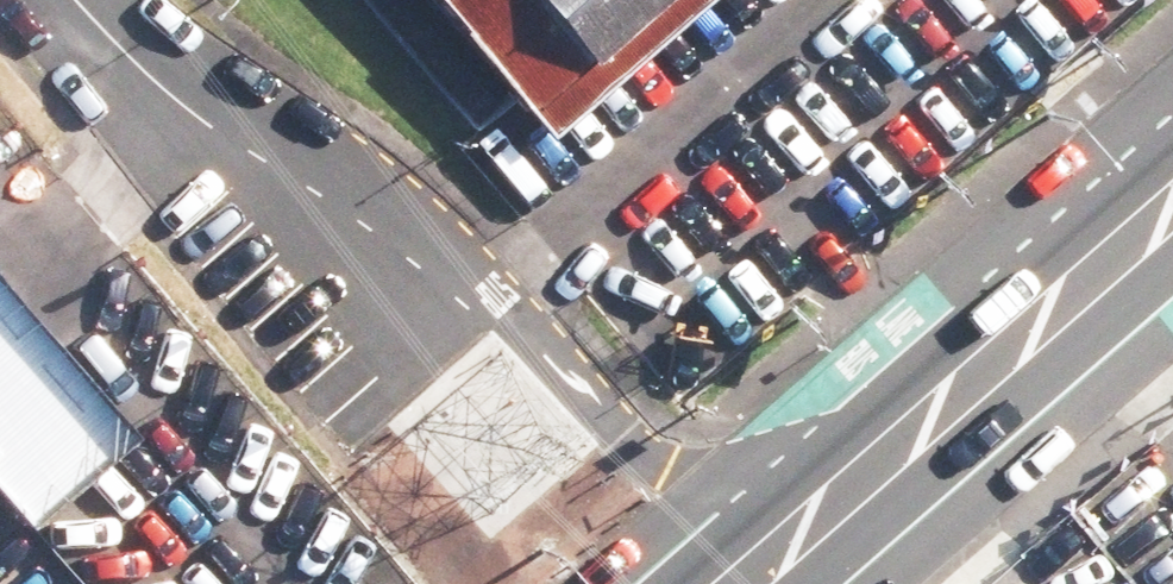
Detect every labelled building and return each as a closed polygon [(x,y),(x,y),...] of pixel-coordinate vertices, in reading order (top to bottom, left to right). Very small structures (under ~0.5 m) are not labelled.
[(572,155),(743,0),(431,0),(572,155)] [(0,287),(0,499),(37,539),(143,440),(0,287)]
